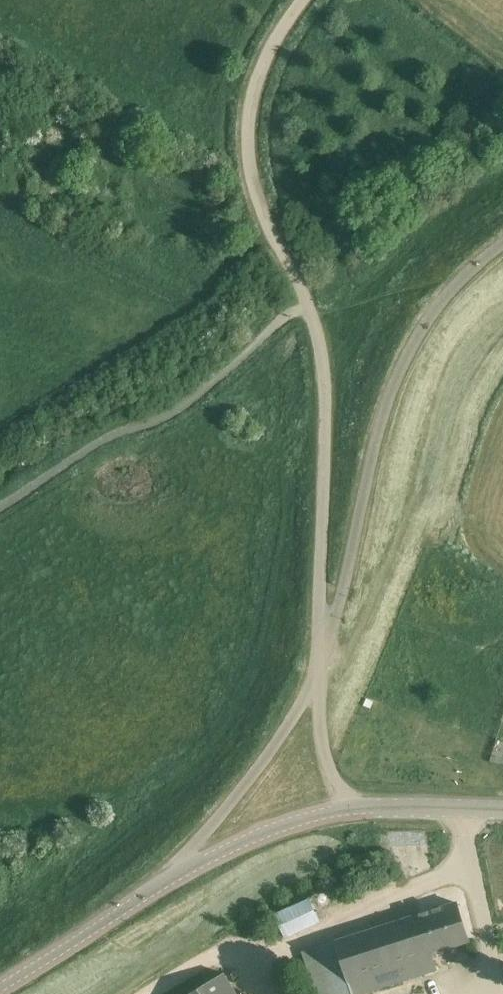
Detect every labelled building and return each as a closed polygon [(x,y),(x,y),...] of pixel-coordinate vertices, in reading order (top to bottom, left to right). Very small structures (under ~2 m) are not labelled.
[(418,889),(418,902),(454,901),(454,889),(418,889)] [(314,896),(278,912),(289,936),(325,921),(314,896)] [(456,902),(302,952),(315,993),(364,993),(363,993),(436,970),(431,954),(469,941),(456,902)] [(169,993),(190,993),(213,981),(207,970),(168,991),(169,993)]
